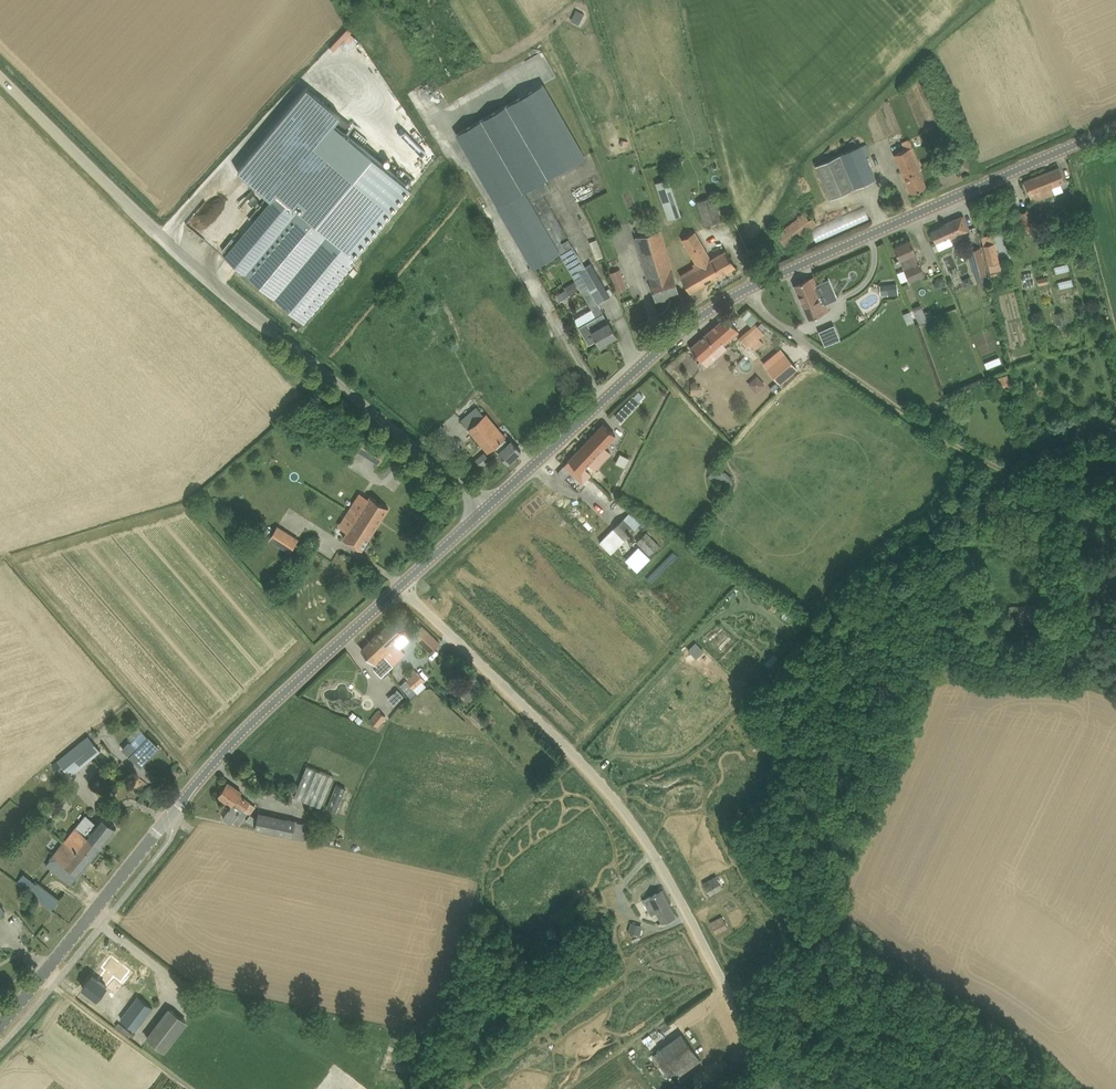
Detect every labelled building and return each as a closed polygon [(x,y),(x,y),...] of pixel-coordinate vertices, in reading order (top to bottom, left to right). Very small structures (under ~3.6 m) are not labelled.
[(348,28),(330,47),(334,51),(342,42),(350,50),(359,40),(351,33),(352,31),(348,27),(348,28)] [(597,317),(604,313),(604,312),(601,307),(601,306),(599,303),(579,270),(585,266),(543,194),(552,189),(546,180),(586,156),(544,83),(456,135),(533,268),(559,254),(596,316),(597,317)] [(272,200),(225,256),(303,321),(350,265),(404,194),(399,188),(330,130),(332,128),(299,100),(238,172),(272,200)] [(341,116),(335,123),(345,131),(351,124),(341,116)] [(895,156),(911,193),(927,186),(916,166),(920,164),(909,141),(909,139),(902,142),(905,151),(895,156)] [(862,144),(816,165),(830,199),(876,179),(866,155),(871,153),(867,143),(862,145),(862,144)] [(1024,180),(1032,202),(1055,192),(1053,186),(1065,181),(1059,167),(1024,180)] [(668,219),(682,215),(670,177),(656,181),(668,219)] [(722,220),(714,196),(697,201),(705,226),(722,220)] [(870,218),(865,206),(811,230),(816,242),(870,218)] [(1037,226),(1030,208),(1020,212),(1027,230),(1028,230),(1030,235),(1038,231),(1036,226),(1037,226)] [(817,223),(808,211),(776,233),(785,246),(817,223)] [(963,214),(961,215),(944,223),(944,224),(931,230),(936,243),(970,228),(963,214)] [(660,229),(636,236),(647,277),(649,276),(657,301),(680,294),(660,229)] [(680,274),(691,292),(736,266),(726,249),(712,257),(696,231),(681,239),(695,262),(693,263),(694,266),(680,274)] [(916,252),(910,238),(894,246),(900,259),(909,280),(925,273),(915,252),(916,252)] [(597,258),(603,256),(597,239),(591,241),(597,258)] [(983,245),(988,264),(999,261),(995,242),(983,245)] [(987,272),(980,247),(969,250),(975,275),(976,275),(978,283),(988,280),(986,272),(987,272)] [(610,272),(617,291),(627,288),(620,268),(610,272)] [(1040,285),(1048,283),(1047,276),(1038,278),(1040,285)] [(795,285),(809,318),(829,310),(815,280),(811,281),(810,278),(795,285)] [(566,289),(570,295),(579,289),(575,281),(565,287),(566,289)] [(896,283),(886,285),(887,294),(887,295),(897,294),(896,283)] [(921,303),(913,308),(920,324),(929,320),(921,303)] [(1055,313),(1057,321),(1067,318),(1065,311),(1055,313)] [(597,339),(600,344),(617,335),(609,321),(604,313),(597,317),(596,316),(579,326),(589,344),(597,339)] [(739,331),(726,316),(691,347),(702,360),(722,342),(724,345),(739,331)] [(820,330),(826,344),(841,338),(836,324),(820,330)] [(764,343),(750,326),(739,337),(748,348),(751,345),(756,350),(764,343)] [(797,368),(785,354),(768,368),(780,383),(797,368)] [(1003,384),(1010,382),(1007,373),(998,377),(1001,385),(1003,384)] [(748,383),(757,392),(767,383),(758,374),(748,383)] [(639,391),(634,396),(639,400),(644,396),(639,391)] [(634,395),(625,405),(631,411),(640,401),(639,400),(634,396),(634,395)] [(476,407),(462,419),(488,451),(495,446),(503,438),(504,437),(499,430),(485,413),(483,415),(476,407)] [(596,448),(600,452),(582,471),(576,477),(583,483),(611,453),(605,447),(616,435),(603,423),(589,439),(597,446),(596,448)] [(366,435),(358,449),(380,462),(388,448),(366,435)] [(508,443),(503,438),(495,446),(500,451),(499,452),(508,462),(521,450),(511,440),(508,443)] [(597,446),(589,439),(569,459),(570,459),(564,465),(576,477),(582,471),(600,452),(596,448),(597,446)] [(475,460),(481,466),(490,458),(485,452),(475,460)] [(622,454),(618,462),(627,465),(630,458),(622,454)] [(715,466),(709,476),(728,488),(734,478),(715,466)] [(349,510),(357,515),(367,521),(365,524),(374,530),(389,507),(370,496),(368,498),(360,493),(349,510)] [(343,537),(362,549),(373,533),(374,530),(365,524),(367,521),(357,515),(349,510),(338,526),(346,531),(343,536),(344,537),(343,537)] [(624,517),(614,527),(625,539),(636,529),(624,517)] [(625,539),(614,527),(600,541),(611,552),(625,539)] [(660,545),(647,531),(637,541),(650,555),(660,545)] [(290,536),(283,547),(290,552),(297,541),(290,536)] [(651,558),(639,546),(627,559),(638,570),(651,558)] [(1036,618),(1035,603),(1018,603),(1019,618),(1036,618)] [(387,659),(388,658),(400,647),(395,641),(403,633),(391,620),(377,634),(386,643),(379,650),(387,659)] [(440,641),(423,625),(413,635),(430,651),(440,641)] [(375,668),(382,676),(394,665),(388,658),(387,659),(379,650),(386,643),(377,634),(362,648),(377,666),(375,668)] [(401,686),(408,694),(412,698),(418,692),(416,690),(425,680),(416,671),(401,686)] [(470,677),(477,684),(479,685),(482,682),(473,673),(469,676),(470,677)] [(476,695),(470,684),(461,689),(467,700),(476,695)] [(389,696),(397,704),(406,695),(398,687),(389,696)] [(379,709),(370,720),(379,727),(387,716),(379,709)] [(353,711),(349,716),(354,719),(358,715),(353,711)] [(359,714),(355,719),(360,724),(364,719),(359,714)] [(89,735),(58,760),(71,776),(102,750),(89,735)] [(123,749),(141,766),(159,747),(149,737),(136,749),(129,742),(123,749)] [(322,806),(334,775),(308,764),(296,795),(322,806)] [(225,800),(224,800),(231,806),(223,817),(232,823),(234,821),(239,825),(248,812),(251,814),(256,806),(240,794),(241,793),(227,782),(219,795),(225,800)] [(327,807),(337,811),(347,788),(337,784),(327,807)] [(247,819),(255,826),(255,829),(292,837),(293,837),(308,840),(312,824),(296,820),(297,819),(259,811),(258,818),(251,814),(247,819)] [(100,816),(85,835),(101,847),(117,828),(100,816)] [(333,829),(330,828),(326,827),(324,835),(331,837),(333,829)] [(71,884),(101,847),(85,835),(76,828),(47,865),(71,884)] [(703,883),(710,895),(723,888),(716,875),(703,883)] [(51,909),(60,900),(35,877),(26,886),(51,909)] [(663,922),(675,915),(662,890),(644,901),(651,914),(657,911),(663,922)] [(710,922),(716,933),(728,927),(722,916),(710,922)] [(631,922),(629,932),(640,935),(643,925),(631,922)] [(113,975),(105,970),(98,979),(93,975),(83,987),(99,998),(107,987),(106,985),(113,975)] [(138,995),(121,1018),(137,1030),(154,1007),(138,995)] [(170,1007),(146,1037),(166,1052),(189,1022),(170,1007)] [(131,1035),(135,1029),(121,1019),(117,1025),(131,1035)] [(678,1075),(701,1059),(682,1033),(660,1049),(678,1075)]
